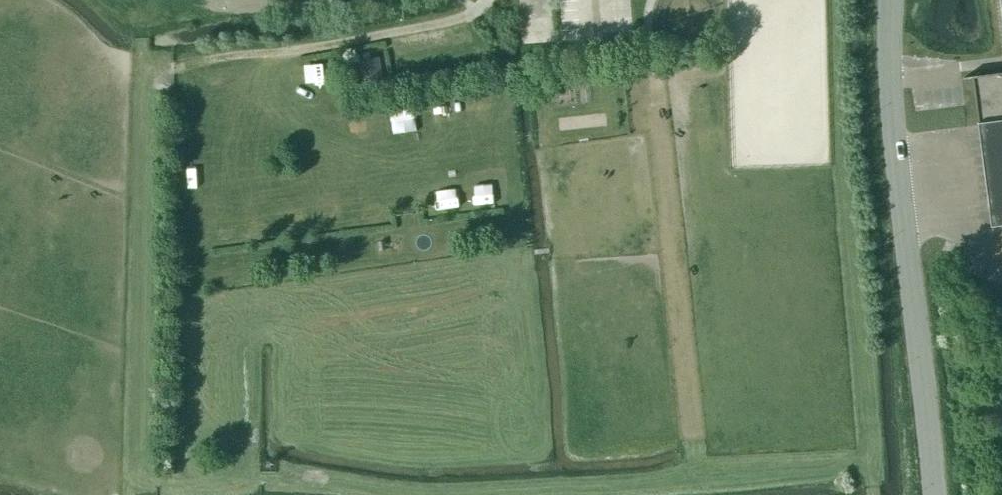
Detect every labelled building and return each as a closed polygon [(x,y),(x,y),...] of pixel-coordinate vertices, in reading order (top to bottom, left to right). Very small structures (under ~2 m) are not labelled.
[(362,86),(384,86),(383,57),(361,58),(362,86)] [(992,228),(1001,227),(1001,74),(973,77),(979,127),(978,127),(992,228)]
